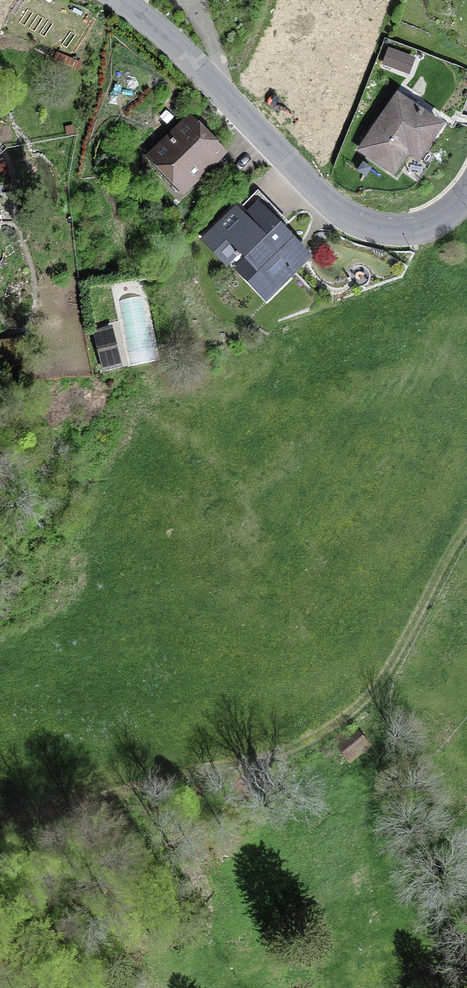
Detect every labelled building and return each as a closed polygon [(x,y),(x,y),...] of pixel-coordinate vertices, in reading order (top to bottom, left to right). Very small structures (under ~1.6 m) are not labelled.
[(409,76),(415,58),(388,48),(381,66),(409,76)] [(395,178),(409,157),(419,164),(446,125),(397,92),(356,151),(395,178)] [(184,197),(228,153),(190,114),(145,157),(184,197)] [(372,169),(362,162),(356,172),(366,178),(372,169)] [(266,304),(313,259),(283,228),(289,223),(257,191),(239,209),(235,205),(231,209),(229,207),(197,237),(227,268),(238,257),(242,261),(233,270),(266,304)] [(112,326),(92,330),(101,371),(121,366),(112,326)]
